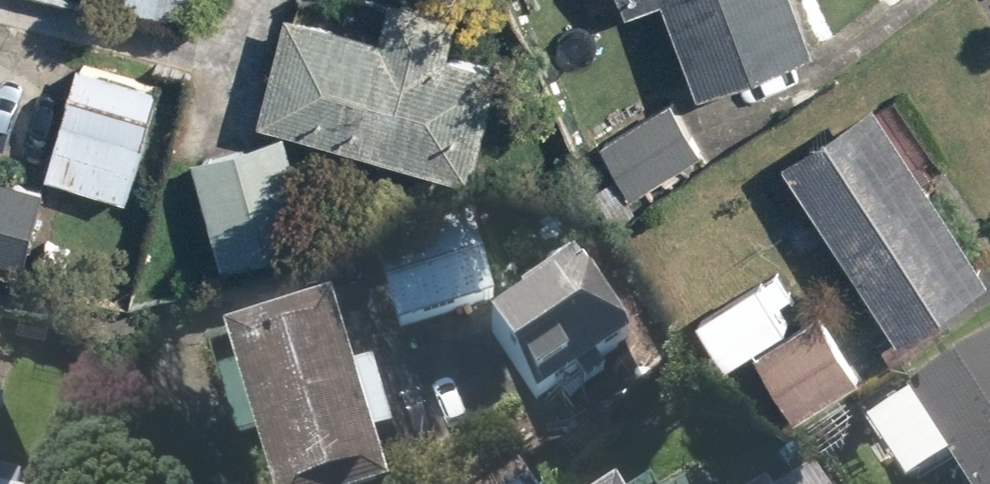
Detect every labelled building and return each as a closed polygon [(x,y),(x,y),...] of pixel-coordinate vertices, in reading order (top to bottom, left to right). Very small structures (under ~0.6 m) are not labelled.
[(86,10),(190,33),(197,0),(88,0),(86,10)] [(343,33),(285,18),(257,123),(475,181),(506,62),(443,45),(450,18),(382,0),(352,0),(343,33)] [(662,3),(694,96),(812,56),(793,0),(611,0),(617,19),(662,3)] [(153,88),(72,70),(48,180),(129,198),(153,88)] [(615,214),(704,152),(666,97),(577,158),(615,214)] [(787,170),(904,342),(989,284),(989,273),(877,108),(787,170)] [(284,131),(190,157),(221,269),(315,243),(284,131)] [(27,263),(44,187),(0,177),(0,257),(27,263)] [(371,261),(391,336),(492,309),(472,234),(371,261)] [(626,346),(569,265),(471,334),(529,415),(626,346)] [(693,329),(719,372),(794,327),(768,284),(693,329)] [(348,381),(326,304),(217,334),(258,483),(376,483),(367,454),(391,447),(371,375),(348,381)] [(794,428),(866,382),(831,326),(758,372),(794,428)] [(989,345),(898,402),(949,483),(989,483),(989,345)] [(803,465),(772,483),(814,483),(803,465)]
